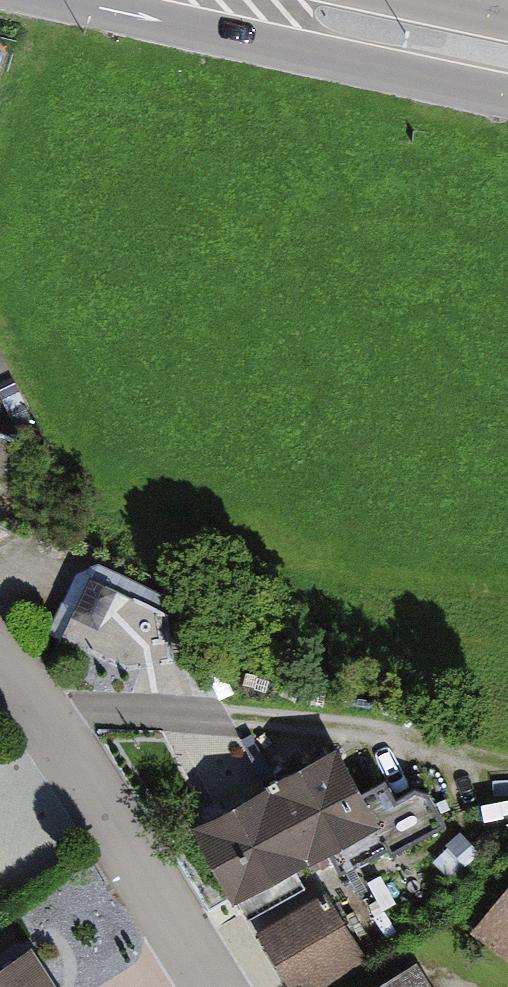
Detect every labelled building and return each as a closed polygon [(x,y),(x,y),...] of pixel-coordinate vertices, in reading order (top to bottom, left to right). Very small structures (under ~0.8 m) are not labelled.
[(53,630),(147,682),(187,610),(94,558),(53,630)] [(344,761),(186,835),(220,907),(378,833),(344,761)] [(474,940),(507,965),(507,895),(474,940)] [(324,900),(263,935),(293,986),(335,986),(365,970),(324,900)] [(32,958),(0,978),(0,986),(50,986),(32,958)] [(391,986),(432,986),(421,969),(391,986)]
